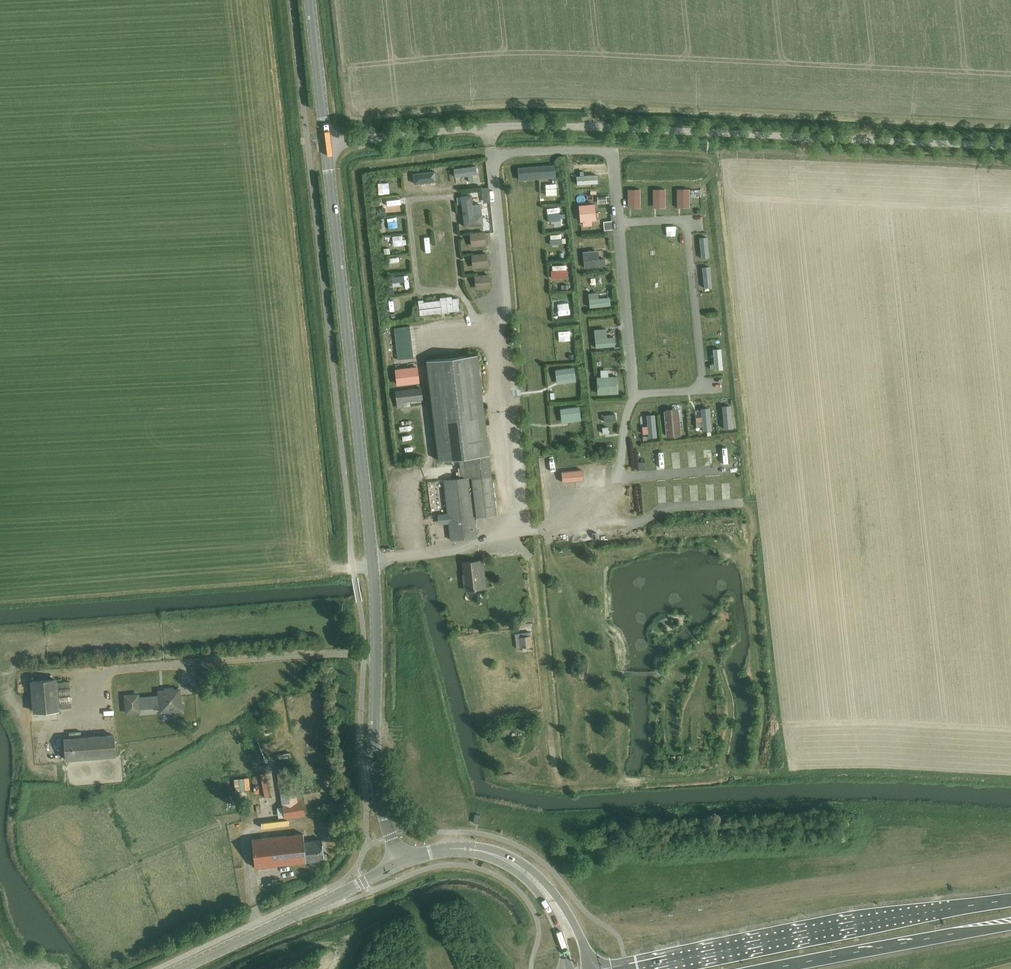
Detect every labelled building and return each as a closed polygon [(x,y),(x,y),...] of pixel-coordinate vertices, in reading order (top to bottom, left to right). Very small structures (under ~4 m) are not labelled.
[(476,166),(454,169),(455,177),(467,175),(468,181),(473,180),(472,175),(477,174),(476,166)] [(554,166),(518,169),(518,177),(555,174),(554,166)] [(479,192),(459,194),(460,202),(474,201),(475,205),(478,205),(478,200),(480,200),(479,192)] [(595,203),(579,204),(580,221),(583,221),(583,225),(592,225),(592,220),(596,219),(595,203)] [(481,212),(461,214),(461,222),(475,220),(475,225),(478,224),(478,220),(482,220),(481,212)] [(484,233),(472,234),(472,240),(476,240),(476,246),(485,245),(484,233)] [(596,251),(583,252),(585,268),(605,266),(604,259),(597,259),(596,251)] [(486,254),(473,255),(474,261),(477,261),(478,267),(487,266),(486,254)] [(488,275),(476,276),(477,283),(480,282),(480,288),(489,287),(488,275)] [(595,294),(588,295),(590,308),(609,305),(609,304),(609,299),(608,297),(596,299),(595,294)] [(446,300),(418,303),(420,315),(459,310),(457,298),(452,299),(452,298),(450,297),(447,297),(446,299),(446,300)] [(602,329),(594,330),(596,348),(614,346),(613,336),(603,337),(602,329)] [(496,515),(491,474),(476,355),(426,361),(429,380),(438,453),(438,461),(459,458),(461,478),(443,480),(448,514),(440,515),(441,523),(448,522),(450,540),(476,537),(474,518),(476,518),(496,515)] [(417,366),(394,368),(396,384),(419,381),(417,366)] [(574,367),(556,370),(557,380),(568,378),(568,382),(576,381),(574,367)] [(617,377),(597,378),(598,394),(618,393),(617,377)] [(414,389),(395,392),(397,408),(404,407),(403,402),(415,400),(422,399),(421,388),(414,389)] [(579,406),(561,409),(562,419),(573,417),(573,421),(581,421),(579,406)] [(709,408),(701,409),(703,431),(711,430),(709,408)] [(678,409),(664,410),(666,436),(680,435),(678,409)] [(655,414),(646,415),(648,438),(657,437),(655,414)] [(466,591),(481,589),(478,561),(462,563),(466,591)] [(516,641),(517,648),(531,646),(530,632),(524,633),(524,637),(519,637),(519,641),(516,641)] [(139,695),(126,696),(127,713),(140,712),(140,709),(161,707),(161,712),(176,711),(176,713),(184,712),(183,703),(181,704),(180,690),(174,690),(174,688),(166,689),(166,691),(160,691),(160,696),(139,698),(139,695)] [(265,739),(274,736),(271,723),(261,725),(265,739)] [(66,760),(115,756),(113,735),(65,739),(66,760)] [(302,801),(297,802),(292,771),(297,770),(294,749),(287,750),(288,757),(275,759),(282,804),(284,818),(304,815),(302,801)] [(255,868),(306,862),(324,860),(322,840),(304,842),(303,834),(252,840),(255,868)]
